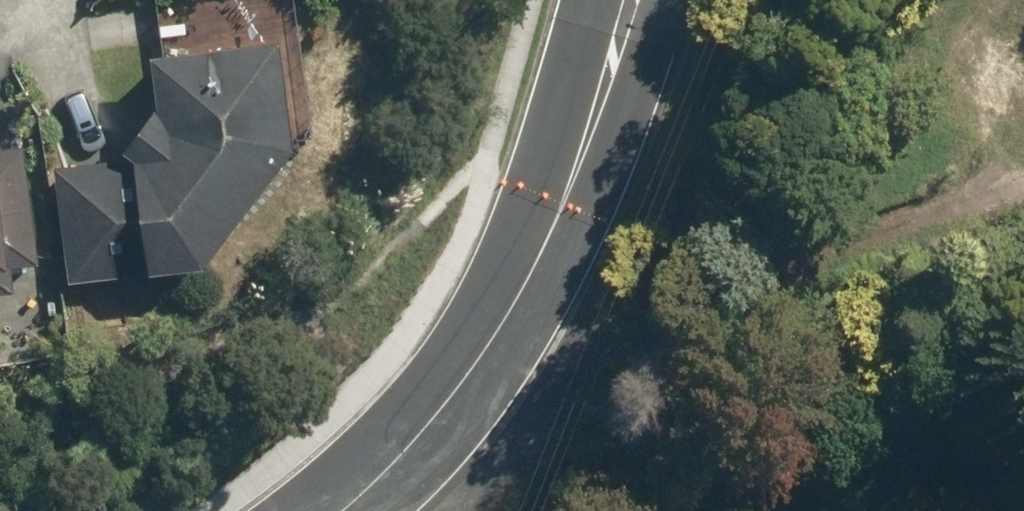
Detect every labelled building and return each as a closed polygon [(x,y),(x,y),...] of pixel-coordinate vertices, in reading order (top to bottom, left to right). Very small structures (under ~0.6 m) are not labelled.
[(144,56),(148,112),(114,161),(48,167),(57,279),(195,268),(284,147),(275,45),(144,56)] [(38,270),(24,151),(0,153),(0,274),(38,270)]
